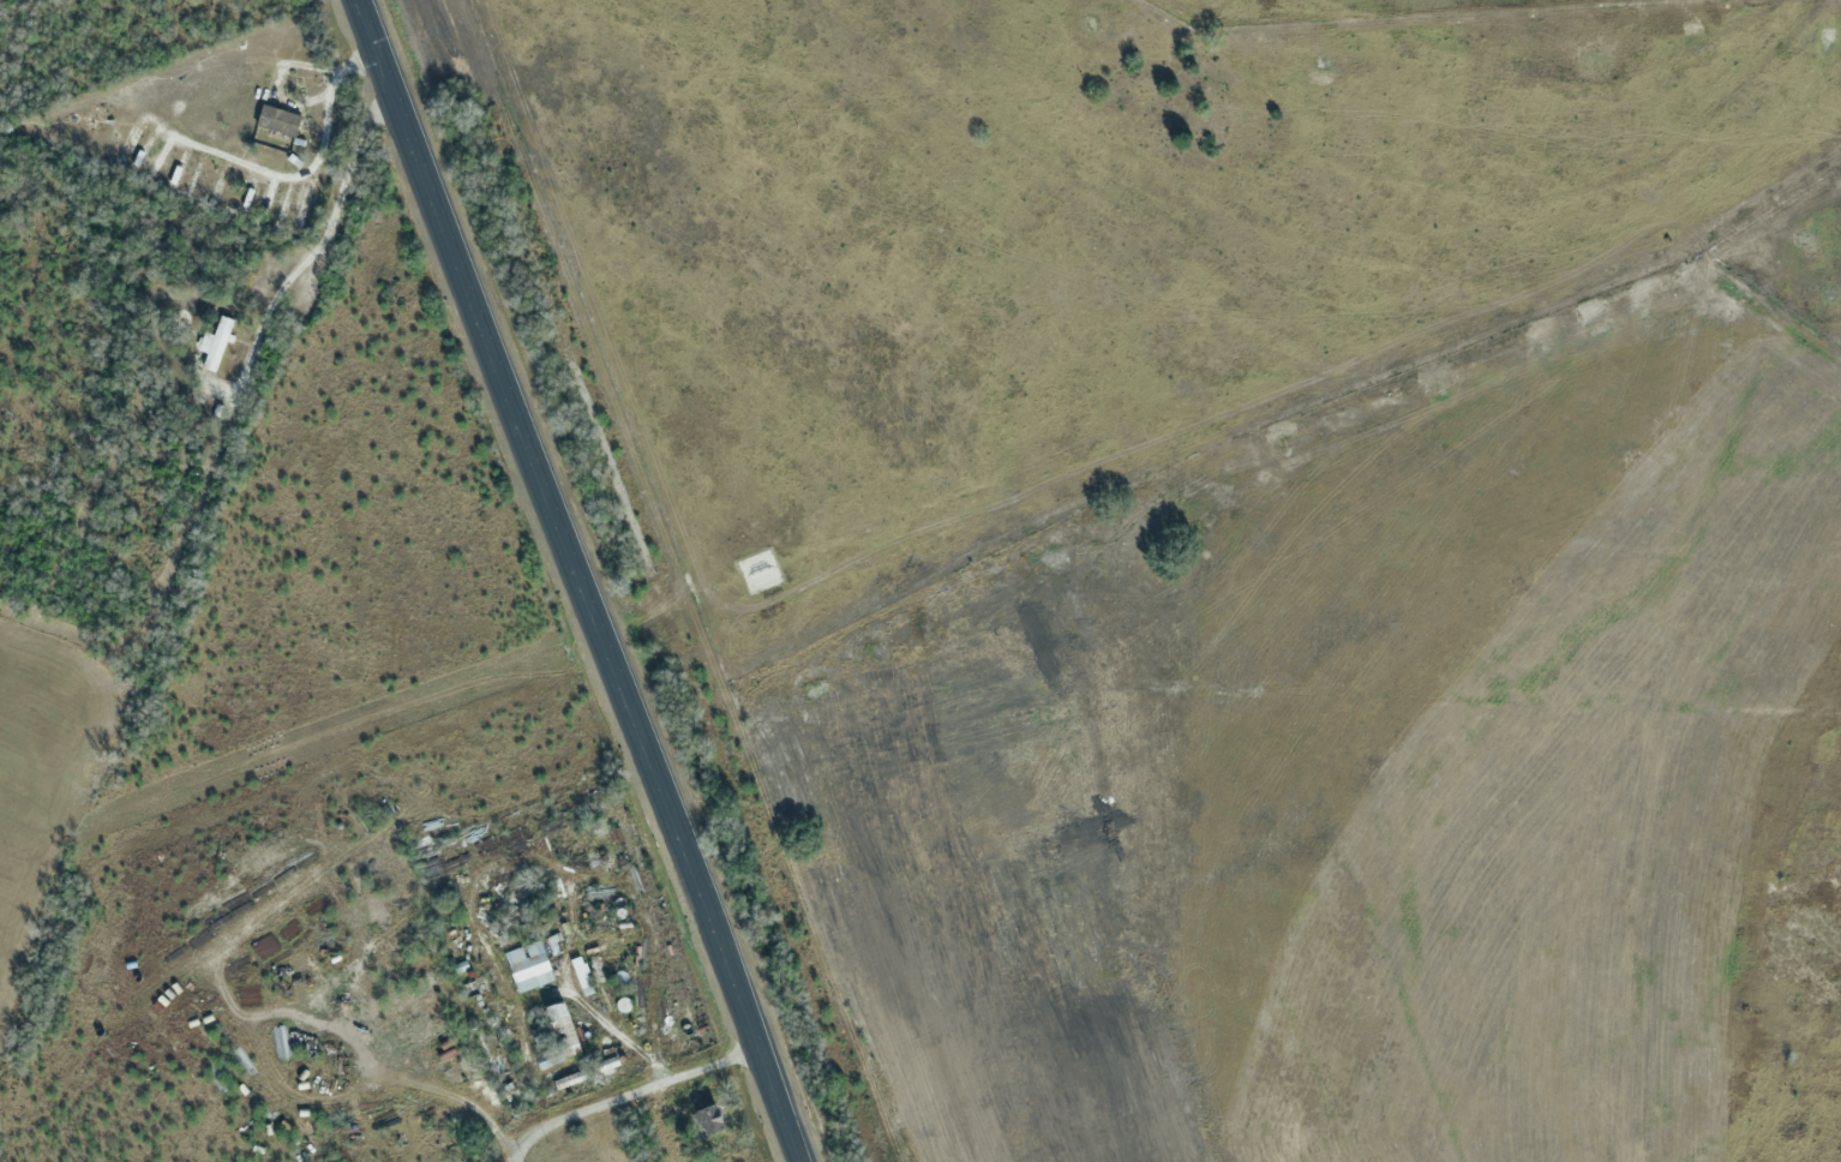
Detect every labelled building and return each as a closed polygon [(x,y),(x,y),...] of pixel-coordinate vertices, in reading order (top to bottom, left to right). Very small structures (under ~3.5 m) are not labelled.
[(295,137),(302,115),(263,103),(256,125),(295,137)] [(198,365),(214,372),(235,320),(218,314),(198,365)] [(519,994),(555,981),(539,939),(503,953),(519,994)] [(531,1030),(536,1050),(535,1051),(538,1065),(580,1054),(566,1001),(545,1006),(550,1025),(531,1030)] [(698,1110),(706,1135),(727,1128),(719,1103),(698,1110)]
